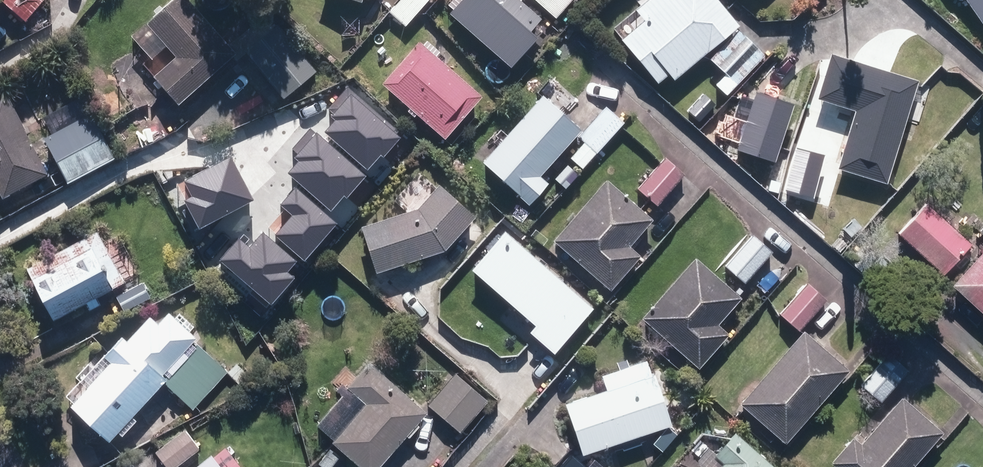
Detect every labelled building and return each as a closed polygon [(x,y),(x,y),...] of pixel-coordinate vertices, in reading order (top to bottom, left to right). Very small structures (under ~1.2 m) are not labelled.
[(27,19),(43,0),(5,0),(27,19)] [(180,103),(237,52),(192,0),(173,0),(149,22),(178,55),(155,75),(180,103)] [(429,0),(398,0),(389,10),(390,11),(406,25),(429,0)] [(512,66),(539,36),(531,29),(542,16),(523,0),(462,0),(451,13),(512,66)] [(571,2),(569,0),(538,0),(558,17),(571,2)] [(659,81),(669,73),(675,79),(740,23),(720,0),(649,0),(638,10),(645,19),(623,38),(659,81)] [(754,12),(765,2),(763,0),(742,0),(754,12)] [(982,22),(982,0),(967,0),(982,22)] [(247,50),(285,97),(317,71),(279,24),(247,50)] [(716,84),(727,94),(766,54),(740,29),(711,58),(726,74),(716,84)] [(383,83),(445,138),(483,95),(437,55),(442,50),(428,38),(424,43),(420,41),(383,83)] [(840,166),(887,182),(920,80),(831,52),(817,96),(858,109),(840,166)] [(19,209),(117,156),(86,98),(69,107),(70,91),(57,83),(43,90),(43,106),(56,115),(38,124),(61,166),(50,172),(25,126),(33,122),(25,107),(17,112),(6,91),(0,94),(0,190),(4,197),(11,194),(19,209)] [(325,153),(364,157),(370,91),(331,87),(325,153)] [(737,148),(776,161),(794,103),(757,91),(755,97),(742,93),(735,116),(747,120),(737,148)] [(486,160),(533,202),(549,183),(541,175),(582,127),(544,93),(486,160)] [(571,157),(585,167),(624,121),(608,106),(582,137),(586,140),(571,157)] [(787,192),(815,199),(826,153),(798,146),(787,192)] [(640,188),(658,204),(685,173),(666,157),(640,188)] [(235,262),(289,267),(295,213),(315,215),(316,213),(329,214),(330,197),(315,195),(317,175),(219,165),(215,204),(236,206),(236,205),(241,205),(235,262)] [(556,239),(612,288),(641,255),(629,244),(652,218),(608,180),(556,239)] [(927,204),(900,233),(925,255),(943,271),(944,272),(969,243),(927,204)] [(428,316),(472,335),(501,270),(496,225),(449,229),(452,260),(428,316)] [(515,240),(527,251),(536,240),(525,229),(515,240)] [(29,267),(56,318),(87,302),(91,310),(102,304),(98,296),(125,282),(98,230),(29,267)] [(728,266),(746,282),(773,251),(755,235),(728,266)] [(982,309),(982,253),(955,284),(982,309)] [(645,316),(700,367),(730,334),(717,323),(741,297),(698,258),(645,316)] [(783,313),(799,329),(827,298),(810,284),(783,313)] [(743,402),(788,441),(850,369),(805,331),(743,402)] [(73,404),(109,440),(165,381),(193,408),(228,371),(199,344),(168,378),(122,336),(81,380),(89,387),(73,404)] [(864,385),(884,400),(909,368),(890,353),(864,385)] [(363,466),(378,466),(428,412),(370,359),(346,385),(368,404),(334,441),(363,466)] [(565,403),(583,454),(673,423),(655,371),(651,373),(647,360),(605,375),(609,387),(565,403)] [(430,404),(462,432),(489,399),(457,372),(430,404)] [(943,432),(902,396),(861,443),(855,438),(834,462),(839,466),(912,466),(943,432)] [(168,466),(176,466),(200,449),(186,429),(156,451),(168,466)] [(737,433),(718,455),(727,463),(723,466),(777,466),(737,433)] [(324,466),(332,466),(341,456),(332,449),(320,463),(324,466)] [(559,466),(589,466),(570,450),(557,466),(559,466)] [(213,453),(195,466),(224,466),(213,453)]
